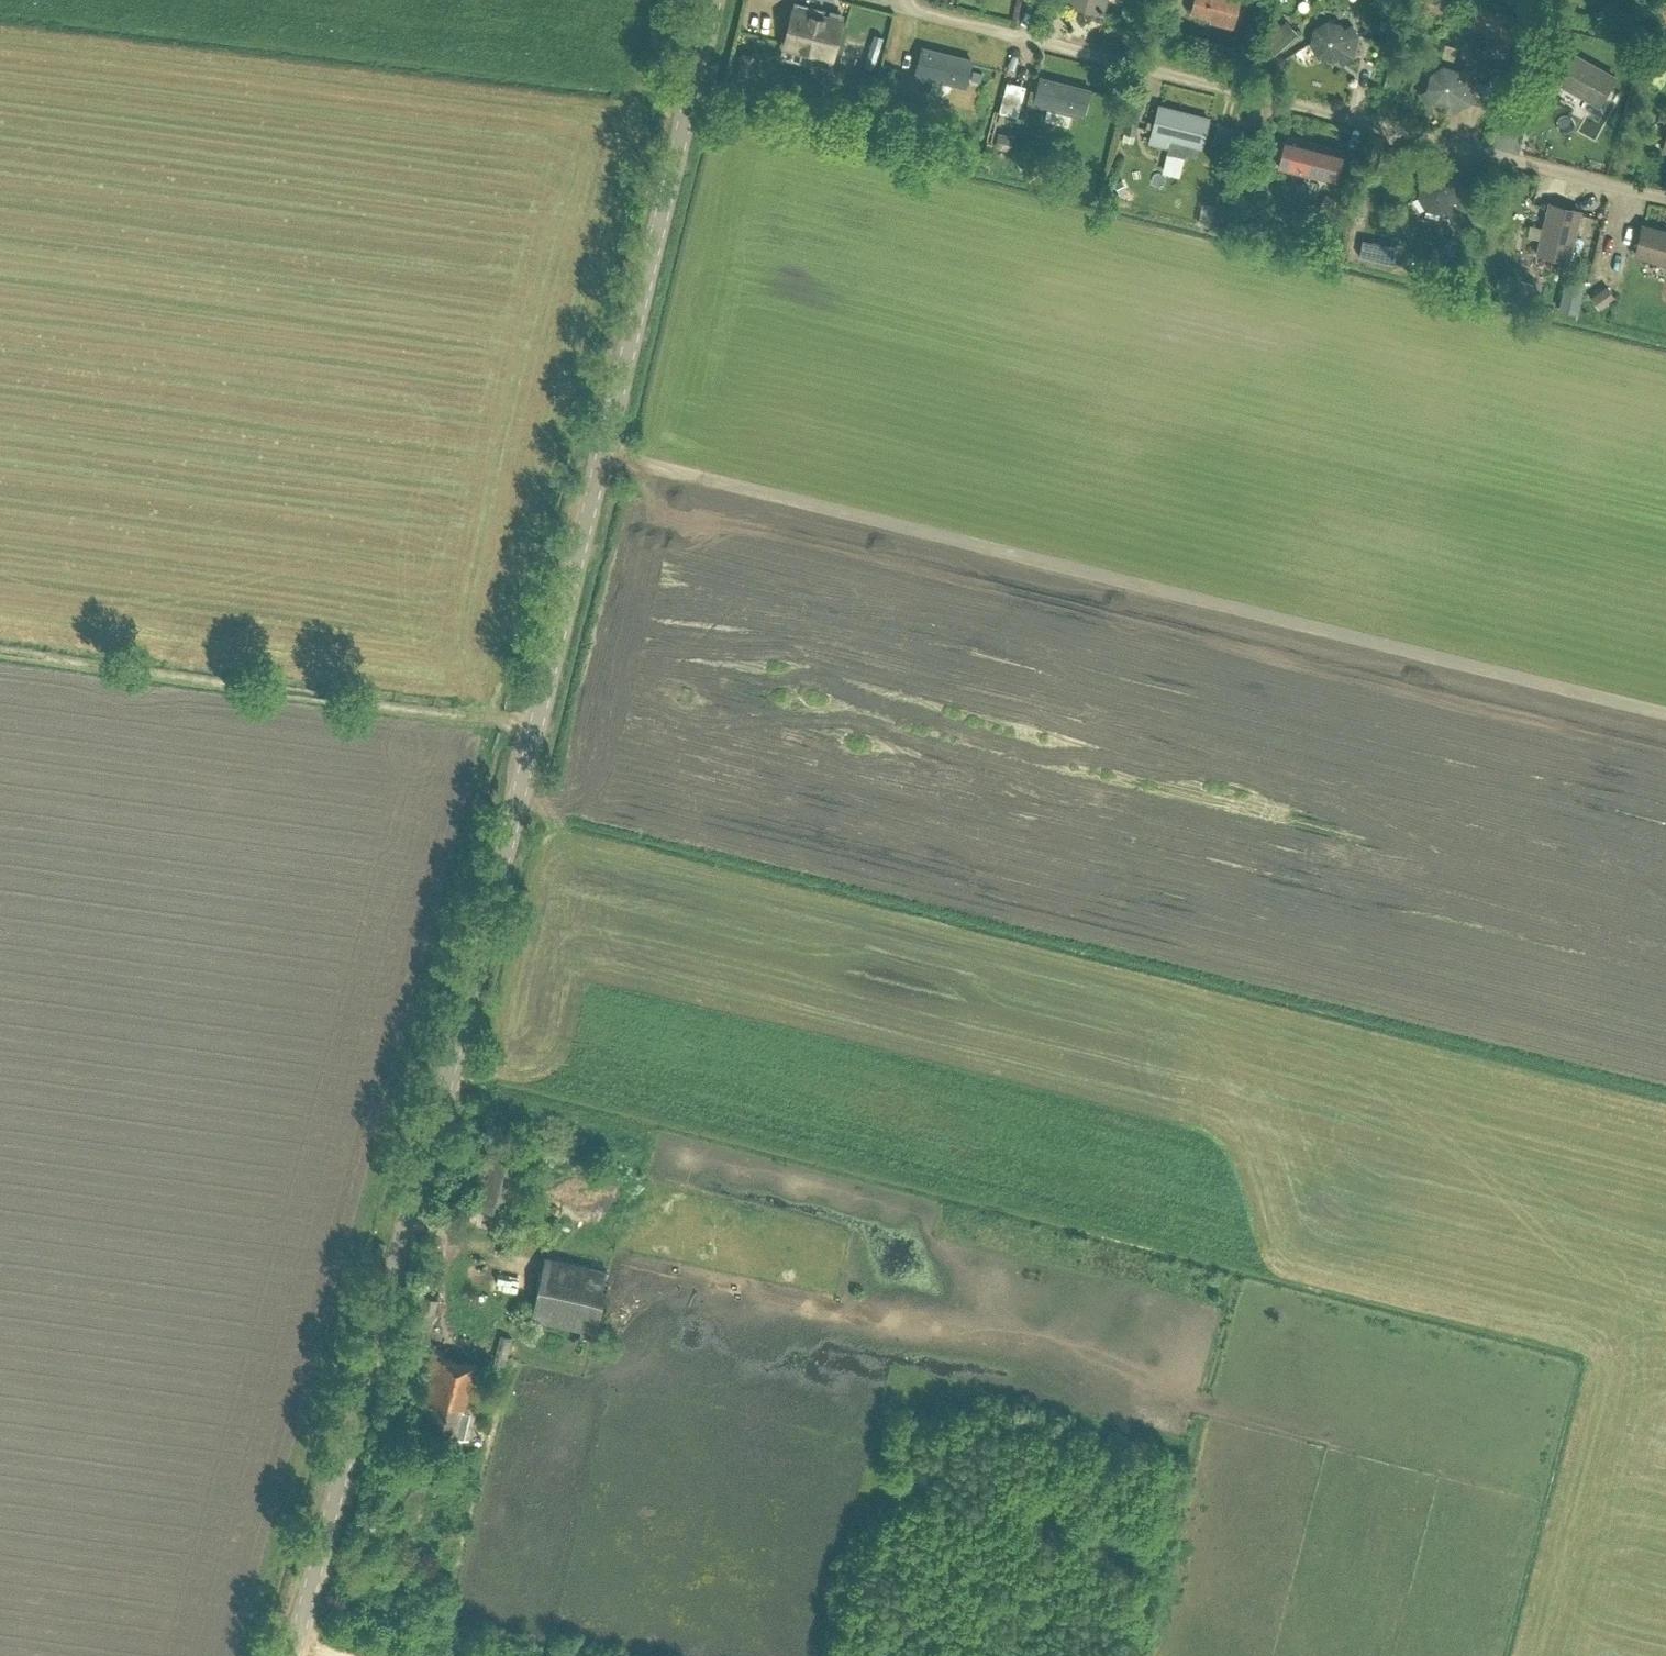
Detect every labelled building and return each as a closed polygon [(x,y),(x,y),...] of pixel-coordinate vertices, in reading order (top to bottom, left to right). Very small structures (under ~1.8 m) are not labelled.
[(1104,12),(1106,0),(1069,0),(1069,2),(1104,12)] [(1192,14),(1213,19),(1212,24),(1233,29),(1240,0),(1195,0),(1192,14)] [(840,23),(793,11),(785,42),(832,54),(840,23)] [(1326,20),(1314,28),(1311,42),(1318,54),(1332,58),(1338,55),(1342,62),(1352,56),(1358,35),(1352,25),(1344,29),(1341,23),(1326,20)] [(1270,41),(1290,63),(1310,45),(1291,23),(1270,41)] [(917,73),(931,77),(966,85),(972,59),(924,47),(917,73)] [(1577,53),(1568,69),(1553,60),(1546,74),(1599,104),(1615,74),(1577,53)] [(1469,101),(1474,80),(1468,70),(1460,75),(1457,70),(1443,65),(1431,73),(1427,87),(1435,100),(1449,103),(1454,100),(1459,107),(1469,101)] [(1529,99),(1533,69),(1519,67),(1514,97),(1529,99)] [(1069,124),(1072,112),(1083,115),(1090,87),(1044,77),(1038,104),(1047,106),(1044,118),(1069,124)] [(1009,105),(1027,107),(1030,86),(1012,84),(1009,105)] [(1210,117),(1159,105),(1153,132),(1150,143),(1168,148),(1170,137),(1203,145),(1210,117)] [(1139,115),(1127,112),(1122,131),(1134,134),(1139,115)] [(1287,138),(1281,163),(1317,172),(1319,168),(1341,173),(1345,152),(1287,138)] [(1166,154),(1158,196),(1172,199),(1177,171),(1190,174),(1193,159),(1166,154)] [(1422,181),(1418,195),(1426,207),(1440,210),(1445,207),(1453,221),(1463,215),(1460,209),(1465,188),(1459,177),(1451,182),(1448,177),(1434,173),(1422,181)] [(1581,246),(1573,244),(1581,210),(1550,203),(1538,252),(1569,259),(1586,263),(1589,252),(1589,248),(1581,246)] [(1640,251),(1665,258),(1665,233),(1646,228),(1640,251)] [(1560,293),(1555,308),(1576,314),(1581,299),(1569,296),(1560,293)] [(534,1150),(489,1138),(471,1203),(515,1215),(534,1150)] [(612,1269),(547,1254),(532,1318),(598,1333),(612,1269)] [(436,1272),(450,1274),(452,1257),(438,1255),(436,1272)] [(403,1348),(400,1364),(410,1367),(413,1354),(422,1355),(424,1348),(427,1349),(440,1299),(417,1291),(404,1346),(403,1348)] [(505,1364),(512,1337),(500,1334),(493,1361),(505,1364)] [(414,1424),(470,1437),(488,1365),(432,1351),(414,1424)]
